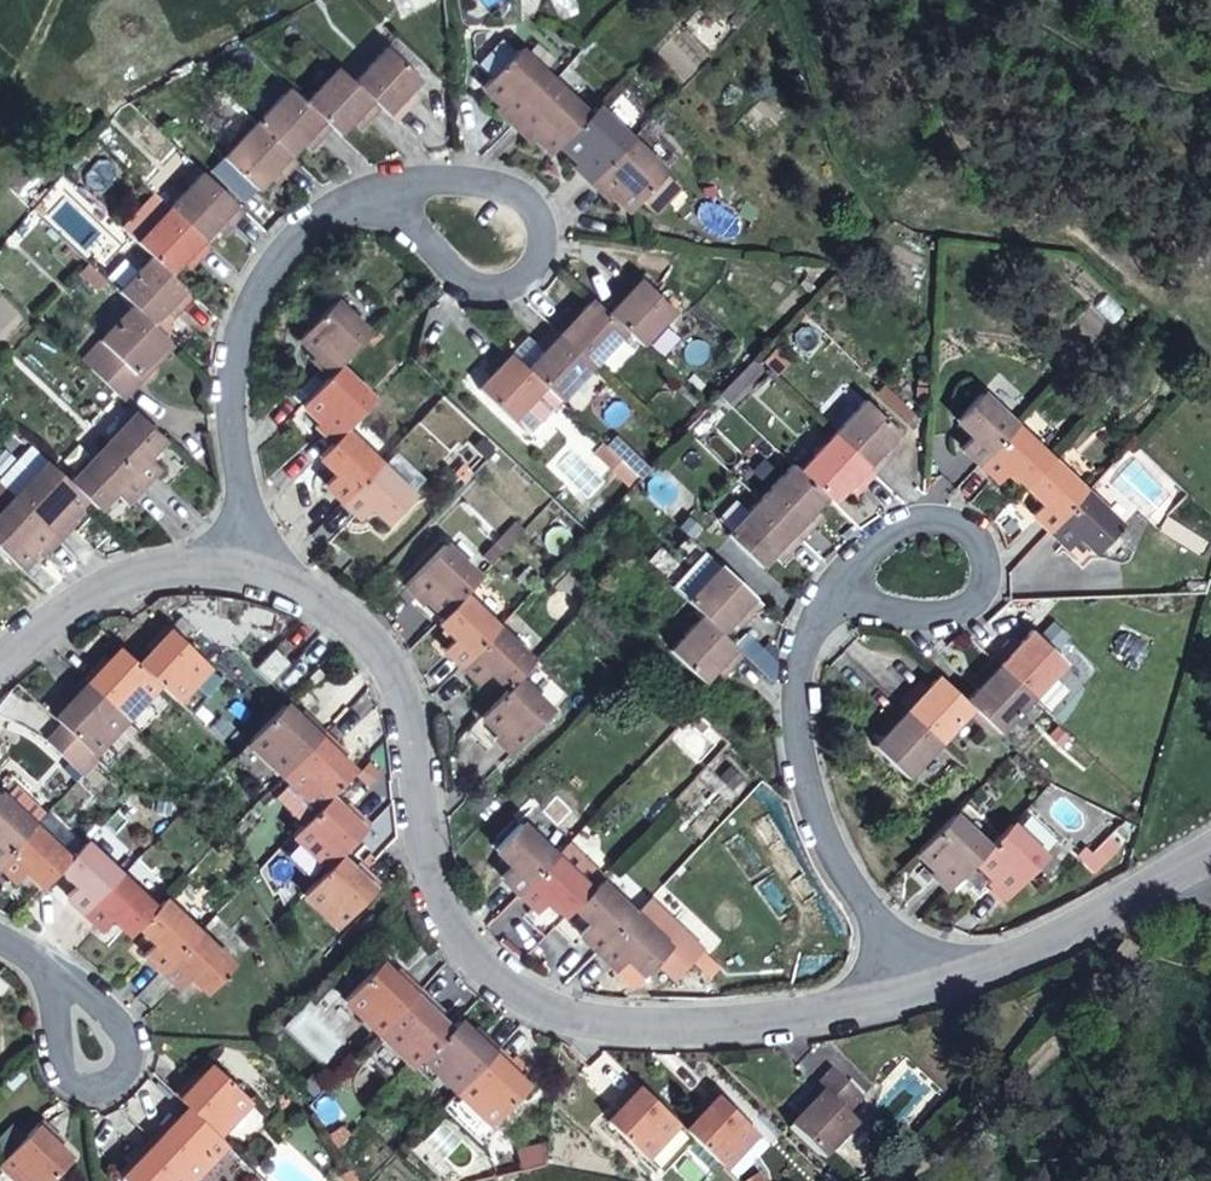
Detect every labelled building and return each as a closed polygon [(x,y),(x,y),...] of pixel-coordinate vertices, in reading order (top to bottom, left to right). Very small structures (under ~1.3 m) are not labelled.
[(476,66),(489,78),(514,52),(501,39),(476,66)] [(386,47),(352,81),(378,106),(394,121),(402,113),(411,104),(405,97),(409,92),(421,80),(386,47)] [(504,115),(512,124),(551,83),(516,50),(514,52),(489,78),(481,87),(498,103),(495,107),(504,115)] [(354,117),(361,124),(370,115),(378,106),(352,81),(337,68),(303,102),(330,127),(338,135),(350,123),(354,117)] [(534,138),(551,153),(559,145),(586,117),(551,83),(512,124),(522,133),(531,142),(534,138)] [(306,138),(313,145),(321,136),(330,127),(303,102),(289,88),(255,123),(290,156),(301,143),(306,138)] [(416,99),(409,92),(405,97),(411,104),(416,99)] [(629,141),(595,107),(586,117),(559,145),(577,162),(572,166),(581,174),(590,183),(629,141)] [(356,129),(361,124),(354,117),(350,123),(356,129)] [(272,173),(280,180),(297,162),(290,156),(255,123),(222,158),(256,190),(262,184),(268,178),(272,173)] [(308,149),(313,145),(306,138),(301,143),(308,149)] [(678,188),(629,141),(590,183),(599,191),(608,200),(612,195),(628,212),(639,200),(653,214),(678,188)] [(218,223),(226,230),(234,221),(242,213),(201,172),(168,207),(203,239),(214,228),(218,223)] [(275,185),(280,180),(272,173),(268,178),(275,185)] [(185,258),(193,265),(201,256),(210,246),(203,239),(168,207),(135,242),(150,257),(170,274),(181,263),(185,258)] [(220,235),(226,230),(218,223),(214,228),(220,235)] [(168,307),(175,314),(184,305),(192,296),(170,274),(150,257),(118,292),(133,306),(152,324),(163,313),(168,307)] [(188,269),(193,265),(185,258),(181,263),(188,269)] [(618,302),(606,314),(625,332),(641,346),(674,311),(634,272),(625,281),(615,290),(623,298),(618,302)] [(611,294),(618,302),(623,298),(615,290),(611,294)] [(368,334),(333,300),(297,336),(315,354),(311,358),(320,366),(329,375),(337,367),(368,334)] [(575,316),(569,309),(560,318),(551,327),(592,367),(625,332),(606,314),(591,300),(580,311),(575,316)] [(574,305),(569,309),(575,316),(580,311),(574,305)] [(150,356),(157,363),(174,344),(152,324),(133,306),(99,341),(104,345),(107,348),(89,367),(122,399),(130,391),(137,384),(131,377),(150,356)] [(170,319),(175,314),(168,307),(163,313),(170,319)] [(542,351),(537,356),(524,369),(543,386),(558,401),(592,367),(551,327),(543,336),(535,345),(542,351)] [(104,345),(86,364),(89,367),(107,348),(104,345)] [(530,350),(537,356),(542,351),(535,345),(530,350)] [(493,371),(487,376),(476,388),(510,421),(543,386),(524,369),(503,348),(494,356),(486,365),(493,371)] [(137,384),(157,363),(150,356),(131,377),(137,384)] [(481,369),(487,376),(493,371),(486,365),(481,369)] [(323,433),(332,441),(343,431),(372,400),(337,367),(329,375),(300,405),(318,422),(315,425),(323,433)] [(969,455),(978,464),(1014,427),(979,393),(954,418),(972,434),(960,446),(969,455)] [(882,451),(887,445),(898,435),(865,401),(831,435),(872,475),(881,466),(889,458),(882,451)] [(146,455),(162,438),(136,412),(102,447),(140,484),(148,475),(157,467),(146,455)] [(1008,469),(1025,485),(1049,460),(1014,427),(978,464),(987,472),(996,481),(1008,469)] [(377,464),(343,431),(332,441),(317,456),(334,472),(324,484),(333,492),(342,501),(377,464)] [(848,486),(855,493),(864,484),(872,475),(831,435),(797,470),(826,497),(832,503),(843,491),(848,486)] [(613,436),(605,445),(640,477),(648,469),(613,436)] [(610,469),(619,460),(603,445),(595,453),(610,469)] [(894,452),(887,445),(882,451),(889,458),(894,452)] [(0,478),(0,483),(15,498),(48,463),(30,446),(0,478)] [(131,493),(140,484),(102,447),(68,483),(85,498),(95,508),(111,491),(122,502),(131,493)] [(395,452),(381,467),(410,494),(424,479),(395,452)] [(1083,494),(1049,460),(1025,485),(1041,501),(1030,512),(1039,521),(1048,530),(1083,494)] [(70,515),(85,498),(68,483),(48,463),(15,498),(57,537),(65,528),(74,519),(70,515)] [(412,496),(410,494),(381,467),(377,464),(342,501),(350,510),(359,518),(370,507),(388,522),(412,496)] [(810,514),(815,509),(826,497),(797,470),(791,464),(757,500),(799,538),(808,529),(816,521),(810,514)] [(15,498),(0,483),(0,514),(15,498)] [(850,498),(855,493),(848,486),(843,491),(850,498)] [(1078,535),(1094,553),(1119,527),(1083,494),(1048,530),(1057,539),(1066,547),(1078,535)] [(57,537),(15,498),(0,514),(0,550),(20,568),(35,551),(39,555),(48,546),(57,537)] [(775,550),(782,557),(799,538),(757,500),(725,534),(758,568),(765,561),(770,555),(775,550)] [(821,516),(815,509),(810,514),(816,521),(821,516)] [(516,522),(497,542),(505,549),(523,529),(516,522)] [(1080,568),(1094,553),(1078,535),(1066,547),(1062,550),(1080,568)] [(505,549),(497,542),(483,557),(490,564),(505,549)] [(425,598),(442,614),(461,595),(478,577),(443,543),(404,585),(413,594),(422,603),(425,598)] [(778,562),(782,557),(775,550),(770,555),(778,562)] [(734,616),(741,622),(750,613),(758,604),(717,565),(684,600),(699,615),(719,633),(730,621),(734,616)] [(525,568),(515,577),(526,588),(535,580),(525,568)] [(451,657),(459,665),(495,628),(461,595),(442,614),(436,621),(454,637),(443,649),(451,657)] [(716,665),(723,672),(732,663),(741,654),(719,633),(699,615),(666,649),(701,682),(713,671),(716,665)] [(737,627),(741,622),(734,616),(730,621),(737,627)] [(190,684),(208,666),(166,626),(158,635),(149,644),(154,648),(148,653),(137,665),(157,683),(189,714),(203,699),(190,684)] [(489,672),(506,687),(515,679),(531,662),(495,628),(459,665),(469,674),(478,683),(489,672)] [(1013,649),(1006,642),(998,651),(990,659),(1031,698),(1064,664),(1030,631),(1018,644),(1013,649)] [(1011,637),(1006,642),(1013,649),(1018,644),(1011,637)] [(144,649),(148,653),(154,648),(149,644),(144,649)] [(103,665),(99,662),(90,670),(82,679),(124,718),(157,683),(137,665),(119,648),(109,661),(103,665)] [(272,648),(253,668),(269,682),(287,663),(272,648)] [(104,657),(99,662),(103,665),(109,661),(104,657)] [(979,684),(975,689),(964,700),(972,708),(974,710),(997,731),(998,733),(1031,698),(990,659),(981,668),(973,677),(979,684)] [(719,676),(723,672),(716,665),(713,671),(719,676)] [(222,679),(208,666),(190,684),(203,699),(222,679)] [(921,693),(914,686),(906,695),(897,704),(939,744),(972,708),(964,700),(937,675),(926,687),(921,693)] [(968,682),(975,689),(979,684),(973,677),(968,682)] [(70,700),(66,705),(54,717),(61,724),(92,753),(124,718),(82,679),(74,688),(66,696),(70,700)] [(549,711),(515,679),(506,687),(480,716),(496,732),(492,737),(501,745),(510,753),(549,711)] [(919,681),(914,686),(921,693),(926,687),(919,681)] [(61,701),(66,705),(70,700),(66,696),(61,701)] [(305,723),(299,720),(282,703),(246,741),(282,774),(322,733),(315,726),(309,720),(305,723)] [(887,728),(882,733),(871,745),(905,778),(939,744),(897,704),(888,712),(880,721),(887,728)] [(991,736),(997,731),(974,710),(969,714),(991,736)] [(876,726),(882,733),(887,728),(880,721),(876,726)] [(46,741),(80,774),(96,757),(92,753),(61,724),(46,741)] [(336,755),(340,750),(331,741),(322,733),(282,774),(317,807),(328,796),(353,769),(341,759),(336,755)] [(32,825),(0,794),(0,860),(32,825)] [(345,810),(339,808),(328,796),(317,807),(292,833),(327,867),(337,856),(367,825),(357,816),(348,807),(345,810)] [(916,851),(926,861),(933,868),(929,873),(934,877),(940,883),(947,889),(973,861),(986,848),(951,815),(916,851)] [(508,885),(517,893),(553,856),(519,822),(495,849),(511,865),(499,877),(508,885)] [(1044,858),(1009,823),(986,848),(973,861),(990,877),(987,881),(995,890),(1004,899),(1044,858)] [(43,885),(59,868),(67,859),(32,825),(0,860),(0,866),(6,871),(15,880),(26,868),(43,885)] [(75,903),(84,911),(119,874),(84,841),(67,859),(59,868),(77,884),(66,895),(75,903)] [(546,899),(563,915),(572,906),(588,890),(597,880),(601,877),(565,843),(553,856),(517,893),(526,902),(535,911),(546,899)] [(354,871),(350,867),(337,856),(327,867),(301,893),(337,927),(377,884),(367,875),(358,867),(354,871)] [(926,884),(934,877),(929,873),(933,868),(926,861),(915,873),(926,884)] [(112,918),(129,933),(137,924),(153,907),(119,874),(84,911),(93,919),(103,927),(112,918)] [(632,914),(597,880),(588,890),(572,906),(589,923),(578,934),(587,943),(596,952),(632,914)] [(196,932),(162,899),(153,907),(137,924),(154,941),(143,953),(152,961),(160,969),(196,932)] [(667,948),(632,914),(596,952),(605,960),(615,969),(625,958),(642,974),(667,948)] [(232,966),(196,932),(160,969),(169,978),(178,987),(190,975),(206,992),(232,966)] [(395,978),(391,973),(385,967),(378,961),(342,1000),(377,1033),(417,990),(400,973),(395,978)] [(395,969),(391,973),(395,978),(400,973),(395,969)] [(431,1013),(435,1009),(426,999),(417,990),(377,1033),(411,1066),(420,1056),(447,1028),(435,1018),(431,1013)] [(440,1013),(435,1009),(431,1013),(435,1018),(440,1013)] [(473,1037),(468,1031),(456,1019),(447,1028),(420,1056),(455,1090),(495,1048),(486,1040),(478,1031),(473,1037)] [(473,1026),(468,1031),(473,1037),(478,1031),(473,1026)] [(512,1067),(507,1060),(501,1054),(495,1048),(455,1090),(441,1105),(474,1138),(497,1116),(519,1093),(526,1088),(513,1075),(508,1070),(512,1067)] [(512,1056),(507,1060),(512,1067),(508,1070),(513,1075),(522,1065),(512,1056)] [(197,1082),(192,1079),(184,1087),(175,1096),(188,1108),(217,1135),(250,1101),(212,1065),(201,1077),(197,1082)] [(622,1104),(617,1109),(606,1121),(644,1157),(676,1123),(636,1083),(627,1090),(619,1098),(617,1099),(622,1104)] [(802,1109),(785,1126),(822,1161),(856,1127),(820,1091),(802,1109)] [(701,1114),(697,1119),(685,1130),(723,1166),(755,1132),(714,1092),(706,1101),(697,1110),(701,1114)] [(525,1100),(519,1093),(497,1116),(503,1122),(525,1100)] [(613,1105),(617,1109),(622,1104),(617,1099),(613,1105)] [(192,1179),(225,1143),(217,1135),(188,1108),(176,1120),(172,1125),(167,1120),(159,1129),(150,1138),(192,1179)] [(693,1114),(697,1119),(701,1114),(697,1110),(693,1114)] [(172,1125),(176,1120),(172,1115),(167,1120),(172,1125)] [(57,1138),(48,1129),(39,1120),(0,1160),(0,1164),(18,1180),(47,1180),(69,1158),(57,1147),(53,1142),(57,1138)] [(61,1142),(57,1138),(53,1142),(57,1147),(61,1142)] [(192,1179),(150,1138),(145,1144),(139,1150),(134,1156),(138,1160),(133,1165),(122,1176),(127,1180),(189,1180),(192,1179)] [(124,1155),(133,1165),(138,1160),(134,1156),(139,1150),(134,1145),(124,1155)] [(517,1161),(536,1159),(534,1146),(515,1149),(517,1161)]
